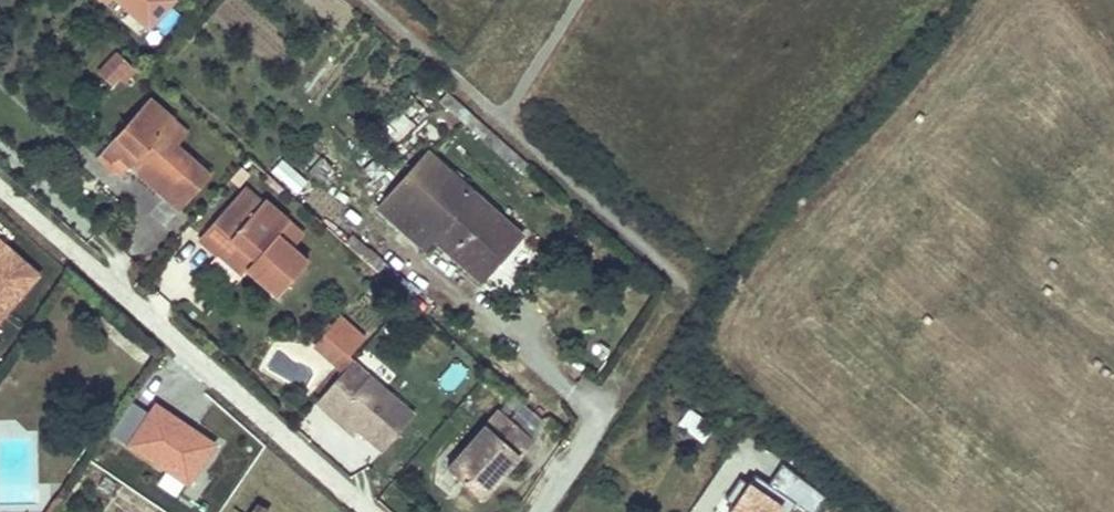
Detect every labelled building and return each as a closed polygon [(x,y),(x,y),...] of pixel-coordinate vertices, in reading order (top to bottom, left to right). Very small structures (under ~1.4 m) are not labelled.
[(171,0),(119,0),(148,26),(171,0)] [(101,70),(113,81),(128,65),(116,54),(101,70)] [(464,105),(446,90),(438,100),(456,115),(464,105)] [(149,98),(108,144),(131,164),(180,208),(209,175),(175,145),(187,132),(149,98)] [(131,164),(108,144),(102,152),(124,172),(131,164)] [(428,152),(380,207),(425,247),(434,237),(481,279),(521,235),(428,152)] [(281,161),(270,174),(297,196),(308,183),(281,161)] [(199,237),(217,253),(223,246),(246,266),(277,294),(307,261),(290,246),(277,234),(288,221),(246,184),(199,237)] [(288,221),(277,234),(290,246),(301,233),(288,221)] [(0,239),(0,307),(7,314),(42,275),(0,239)] [(223,246),(217,253),(239,273),(246,266),(223,246)] [(353,358),(324,333),(314,344),(343,370),(353,358)] [(317,400),(335,416),(339,411),(360,429),(384,449),(415,414),(353,360),(335,380),(317,400)] [(156,397),(145,413),(124,442),(187,485),(207,456),(218,440),(156,397)] [(130,403),(110,431),(124,442),(145,413),(130,403)] [(481,499),(533,439),(499,409),(472,440),(447,469),(481,499)] [(360,429),(339,411),(335,416),(356,434),(360,429)] [(699,436),(705,419),(686,412),(679,429),(699,436)] [(808,493),(780,472),(766,490),(756,482),(751,489),(740,481),(724,502),(735,510),(737,511),(793,511),(794,511),(815,511),(822,503),(808,493)] [(250,511),(268,511),(255,504),(250,511)]
